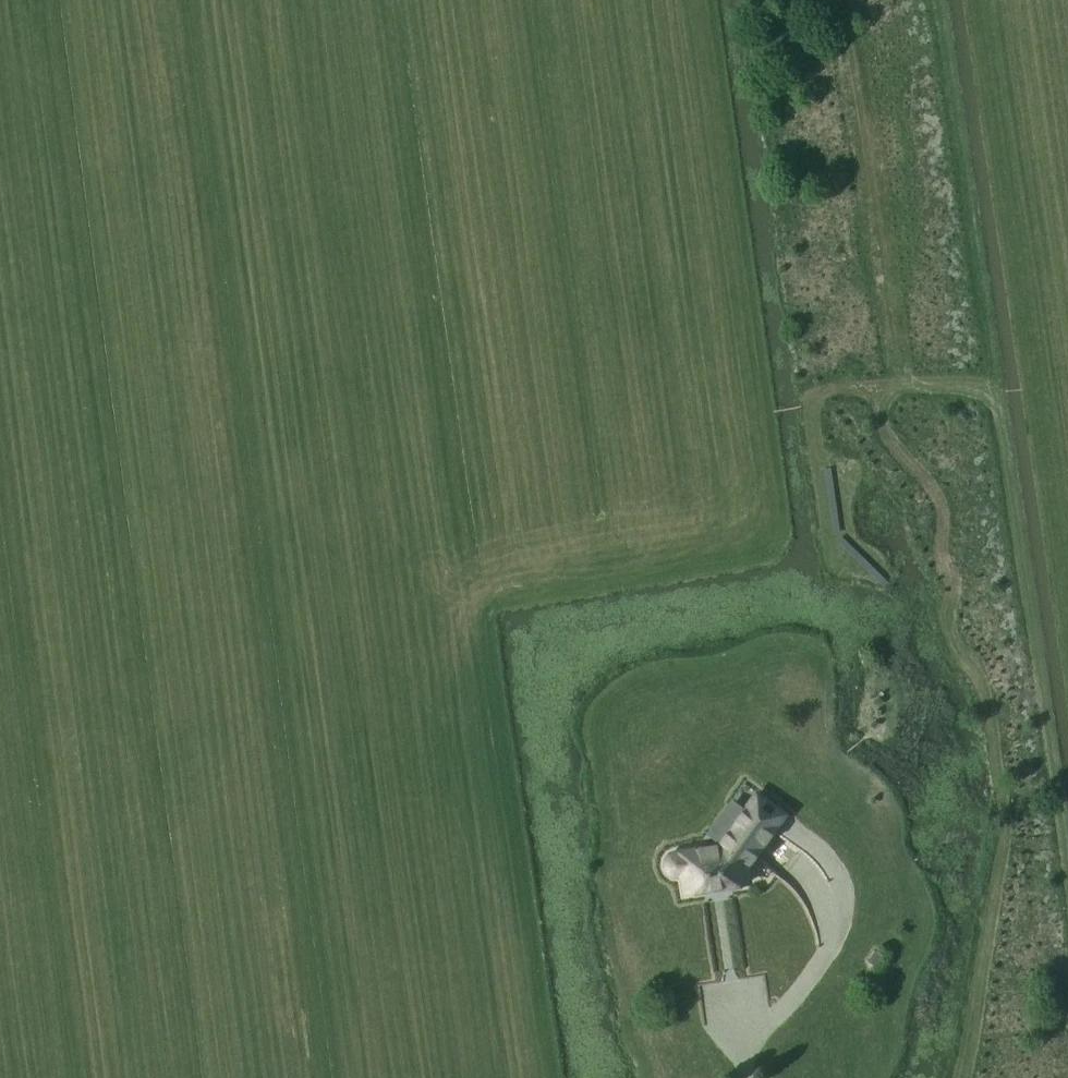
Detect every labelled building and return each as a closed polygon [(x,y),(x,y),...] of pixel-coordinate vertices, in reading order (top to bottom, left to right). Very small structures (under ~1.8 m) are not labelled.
[(774,827),(756,814),(741,819),(741,823),(726,844),(676,852),(671,854),(668,859),(667,864),(670,869),(674,872),(680,873),(684,872),(687,890),(749,880),(747,865),(774,827)]
